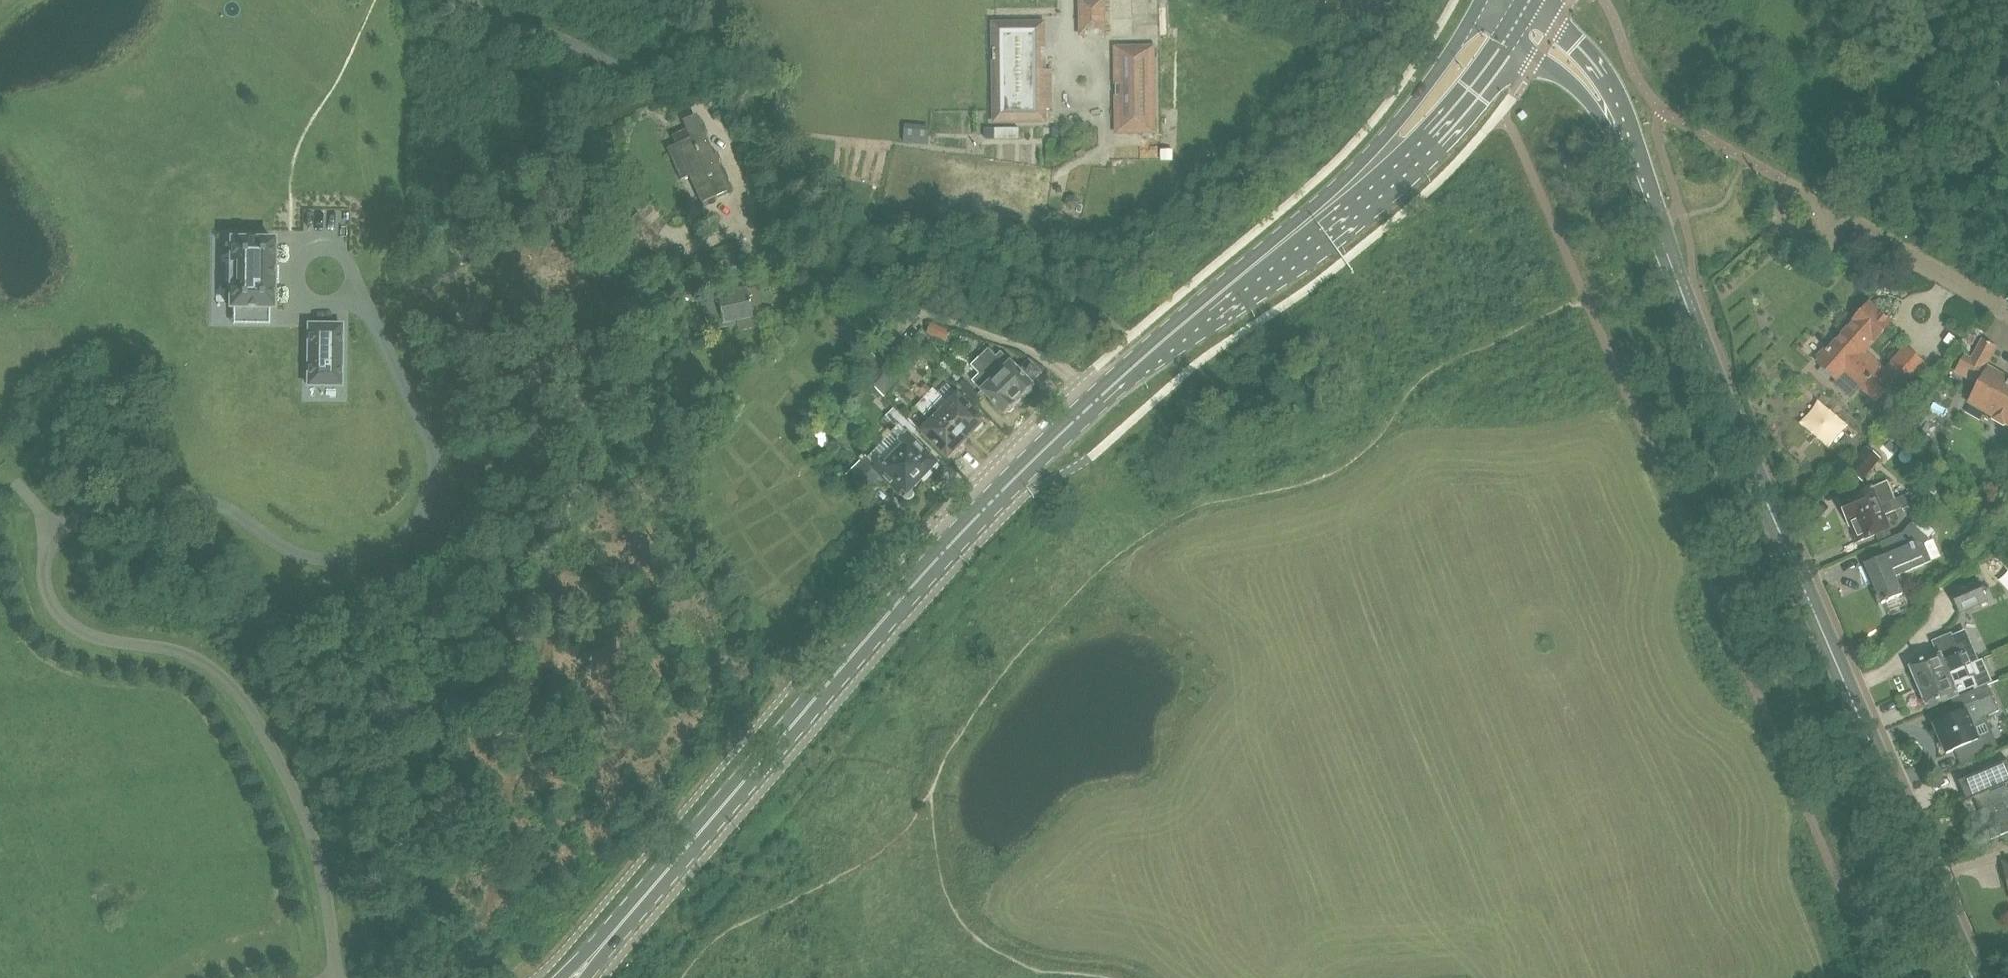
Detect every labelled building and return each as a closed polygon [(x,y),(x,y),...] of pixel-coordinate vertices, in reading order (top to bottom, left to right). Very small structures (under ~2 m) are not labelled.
[(993,24),(994,50),(1002,50),(1002,60),(994,60),(995,122),(1045,121),(1044,109),(1050,109),(1050,71),(1044,71),(1044,59),(1035,59),(1035,49),(1044,49),(1044,23),(993,24)] [(1116,95),(1117,133),(1155,133),(1154,47),(1116,47),(1116,85),(1124,85),(1124,95),(1116,95)] [(680,179),(688,176),(700,202),(729,189),(706,136),(695,113),(681,119),(688,137),(666,147),(680,179)] [(1173,153),(1161,153),(1162,165),(1174,165),(1173,153)] [(664,242),(637,213),(612,236),(632,258),(646,246),(653,253),(664,242)] [(234,281),(230,281),(230,283),(230,306),(230,308),(232,308),(234,308),(268,308),(271,308),(271,309),(273,309),(273,307),(272,307),(273,284),(273,265),(273,242),(274,242),(274,240),(271,240),(233,240),(233,239),(230,239),(230,242),(231,242),(231,264),(230,264),(230,266),(234,266),(234,281)] [(727,322),(735,320),(751,317),(746,290),(701,299),(707,329),(728,325),(727,322)] [(1863,351),(1873,340),(1874,340),(1890,322),(1868,303),(1852,321),(1853,322),(1831,347),(1828,345),(1818,356),(1821,359),(1818,363),(1835,378),(1842,371),(1876,400),(1885,390),(1897,401),(1927,367),(1905,347),(1885,370),(1863,351)] [(308,383),(307,383),(307,385),(310,385),(339,385),(339,386),(341,386),(341,383),(340,383),(341,327),(341,325),(339,325),(310,325),(310,324),(308,324),(308,327),(309,326),(308,383)] [(2007,421),(2007,378),(1985,365),(1995,346),(1982,339),(1969,362),(1962,358),(1955,370),(1979,384),(1970,400),(2007,421)] [(988,348),(979,357),(1020,400),(1026,394),(1029,395),(1032,391),(1032,389),(1035,386),(1032,382),(1042,373),(1029,359),(1019,369),(1011,361),(1001,351),(996,355),(988,348)] [(979,357),(971,365),(980,374),(972,381),(981,390),(1005,415),(1008,412),(1011,412),(1014,409),(1014,406),(1020,400),(979,357)] [(882,363),(867,379),(877,389),(884,396),(900,379),(892,372),(882,363)] [(965,378),(957,387),(972,401),(980,393),(965,378)] [(934,390),(926,398),(968,438),(975,431),(979,431),(984,426),(984,421),(985,420),(960,395),(950,405),(934,390)] [(961,445),(968,438),(926,398),(918,406),(934,422),(925,431),(950,456),(952,454),(956,454),(961,449),(961,445)] [(1909,419),(1915,423),(1922,422),(1926,416),(1924,410),(1919,406),(1909,419)] [(897,429),(894,432),(907,445),(897,455),(923,479),(939,462),(911,435),(917,430),(894,408),(885,417),(897,429)] [(1850,471),(1863,481),(1879,461),(1866,451),(1850,471)] [(923,479),(897,455),(887,465),(882,461),(876,467),(866,456),(848,474),(865,490),(879,476),(883,480),(885,478),(905,497),(906,498),(907,499),(909,499),(911,499),(912,498),(914,496),(915,495),(915,493),(915,492),(914,491),(913,489),(923,479)] [(1887,481),(1882,483),(1841,501),(1841,503),(1838,505),(1842,514),(1845,513),(1848,520),(1850,519),(1880,507),(1895,500),(1887,481)] [(1905,496),(1895,500),(1880,507),(1850,519),(1859,541),(1888,528),(1882,515),(1908,504),(1905,496)] [(1911,523),(1902,534),(1878,544),(1883,556),(1865,564),(1876,589),(1872,590),(1877,603),(1880,602),(1881,603),(1902,594),(1894,577),(1931,561),(1924,544),(1929,539),(1911,523)] [(1959,612),(1988,600),(1978,576),(1949,588),(1959,612)] [(1933,643),(1938,654),(1910,667),(1911,669),(1908,672),(1911,678),(1915,679),(1918,686),(1970,664),(1965,653),(1958,656),(1950,635),(1933,643)] [(1926,706),(1972,686),(1968,678),(1975,675),(1970,664),(1918,686),(1921,692),(1919,695),(1921,701),(1925,702),(1926,706)] [(1983,717),(1997,711),(1986,685),(1952,699),(1958,713),(1933,725),(1945,753),(1977,740),(1972,728),(1985,723),(1983,717)] [(1959,782),(1967,800),(1976,797),(1980,808),(1978,809),(1991,840),(2007,832),(2007,795),(2003,784),(2007,782),(2007,763),(2007,761),(1959,782)]
